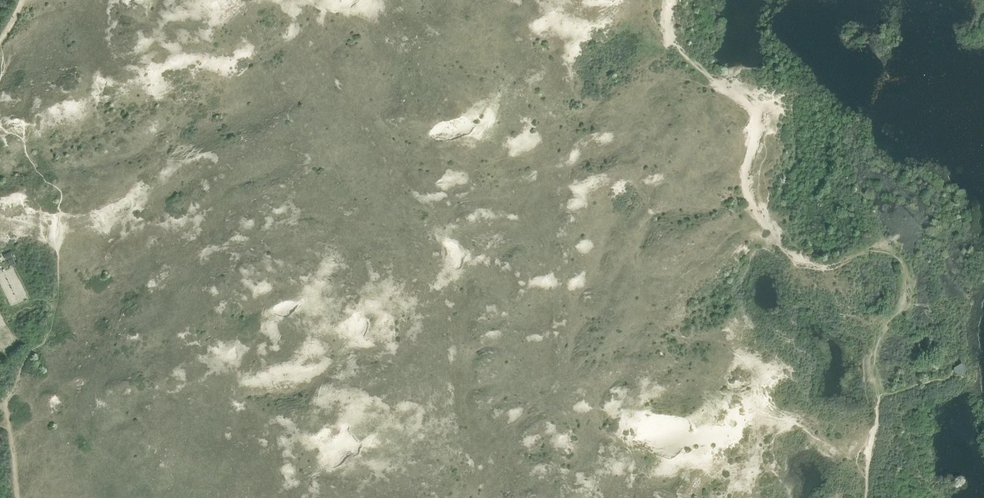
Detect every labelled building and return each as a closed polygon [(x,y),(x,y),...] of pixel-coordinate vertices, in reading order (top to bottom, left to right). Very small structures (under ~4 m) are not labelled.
[(957,370),(957,372),(965,374),(968,367),(964,361),(956,367),(957,370)]
